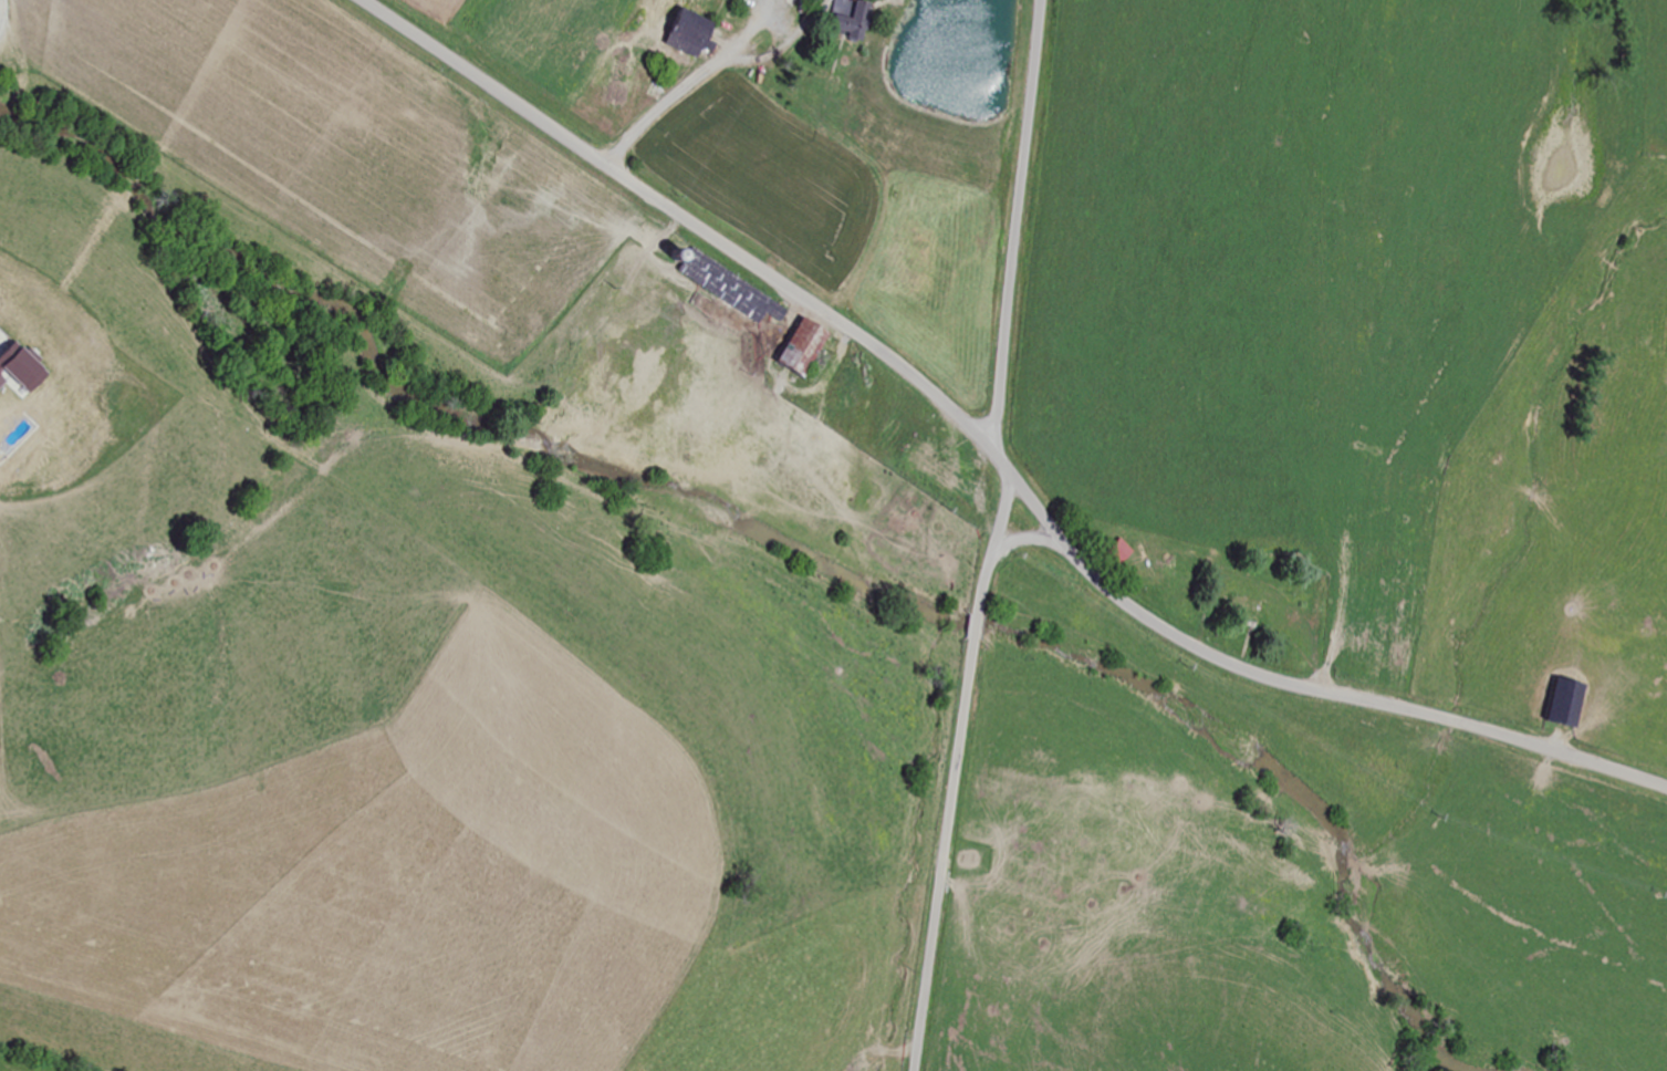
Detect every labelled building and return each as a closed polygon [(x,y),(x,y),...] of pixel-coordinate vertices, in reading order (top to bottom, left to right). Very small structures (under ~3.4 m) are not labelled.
[(881,2),(851,0),(837,0),(835,36),(879,39),(881,2)] [(673,45),(708,62),(725,26),(690,9),(673,45)] [(680,272),(764,324),(770,313),(783,321),(790,309),(694,249),(680,272)] [(785,363),(814,378),(837,331),(808,317),(785,363)] [(1128,565),(1139,556),(1124,539),(1114,547),(1128,565)] [(1584,729),(1593,686),(1564,680),(1554,723),(1584,729)]
